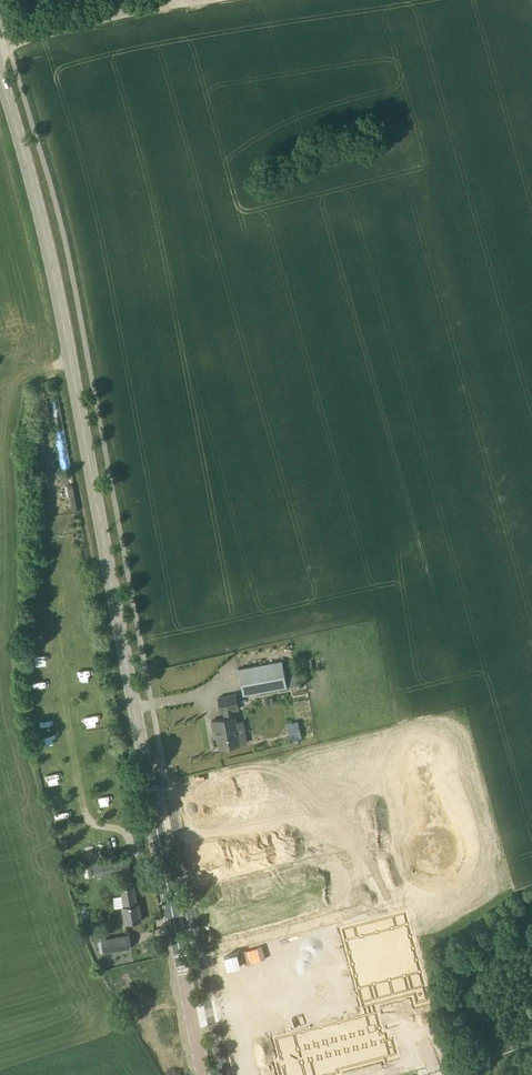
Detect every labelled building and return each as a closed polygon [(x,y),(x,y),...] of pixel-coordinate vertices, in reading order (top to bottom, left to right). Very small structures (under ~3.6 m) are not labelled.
[(86,656),(86,636),(76,637),(77,657),(86,656)] [(311,658),(301,660),(303,670),(312,668),(311,658)] [(285,677),(282,660),(238,668),(243,695),(287,687),(299,685),(297,675),(285,677)] [(242,720),(236,721),(235,716),(234,716),(233,710),(238,708),(236,694),(218,698),(221,712),(224,711),(225,718),(211,721),(215,737),(217,737),(220,748),(246,743),(245,733),(242,720)] [(104,873),(119,870),(130,868),(128,857),(102,862),(104,873)] [(137,904),(133,886),(121,888),(124,907),(123,907),(126,923),(141,921),(138,904),(137,904)] [(275,1039),(280,1060),(276,1063),(279,1074),(332,1074),(333,1074),(338,1073),(337,1071),(346,1068),(385,1058),(396,1056),(391,1039),(387,1040),(385,1033),(381,1034),(373,1005),(378,1004),(414,995),(416,1004),(427,1001),(407,924),(396,927),(393,916),(353,927),(356,937),(345,940),(363,1008),(364,1008),(365,1015),(275,1039)] [(131,947),(129,934),(101,939),(101,936),(96,937),(99,953),(131,947)]
